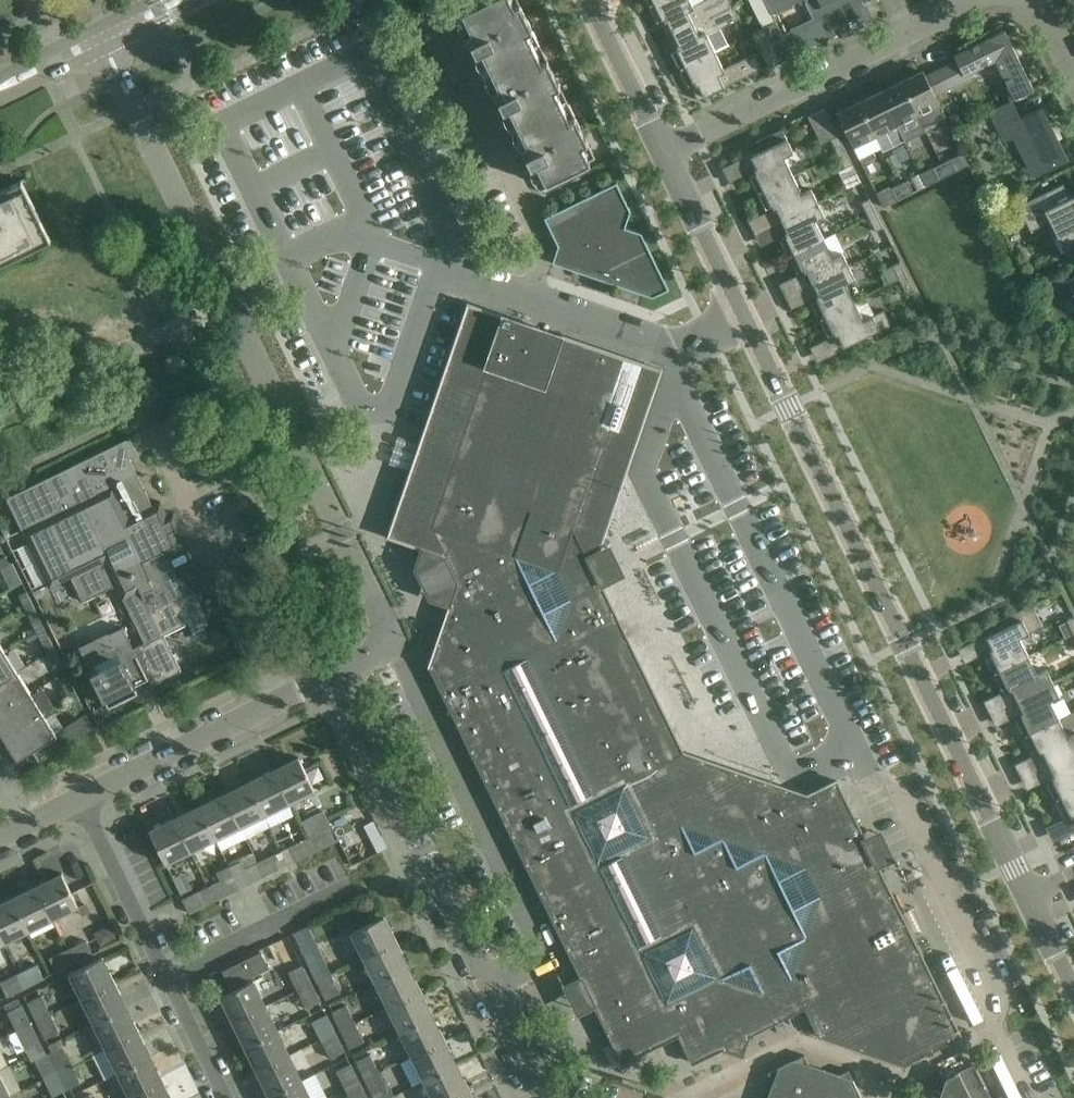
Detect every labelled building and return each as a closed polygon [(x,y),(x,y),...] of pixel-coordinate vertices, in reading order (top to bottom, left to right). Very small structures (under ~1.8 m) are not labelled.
[(452,5),(467,34),(459,38),(465,50),(472,46),(484,71),(539,44),(518,0),(463,0),(452,5)] [(648,4),(657,22),(664,19),(667,26),(663,29),(666,34),(728,3),(727,0),(701,0),(691,5),(688,0),(656,0),(648,4)] [(772,15),(804,0),(765,0),(772,15)] [(781,34),(791,54),(869,16),(861,0),(812,0),(820,16),(781,34)] [(666,34),(670,44),(674,41),(678,49),(671,52),(679,67),(713,51),(728,43),(720,25),(736,18),(728,3),(666,34)] [(761,27),(778,61),(791,54),(781,34),(775,21),(761,27)] [(767,67),(778,61),(761,27),(750,33),(767,67)] [(925,75),(935,97),(975,77),(972,72),(993,62),(1012,100),(1034,89),(1004,30),(985,39),(985,40),(954,56),(956,60),(925,75)] [(539,44),(484,71),(494,90),(487,94),(493,106),(500,102),(512,128),(567,101),(539,44)] [(722,70),(713,51),(679,67),(688,86),(695,82),(698,90),(694,92),(698,100),(762,69),(755,55),(722,70)] [(923,71),(900,82),(922,127),(945,116),(935,97),(925,75),(923,71)] [(900,138),(902,143),(925,132),(922,127),(900,82),(878,93),(890,116),(900,138)] [(878,93),(858,103),(880,148),(900,138),(890,116),(878,93)] [(1020,117),(1012,100),(988,112),(1000,136),(1009,131),(1023,158),(1029,156),(1038,174),(1068,159),(1042,106),(1020,117)] [(567,101),(512,128),(522,147),(515,150),(520,162),(527,159),(544,193),(591,170),(587,162),(595,158),(567,101)] [(880,148),(858,103),(837,113),(859,159),(881,149),(880,148)] [(836,153),(844,148),(825,108),(808,117),(822,144),(830,140),(836,153)] [(959,110),(948,115),(953,127),(965,121),(959,110)] [(749,176),(757,191),(792,174),(784,157),(793,152),(782,129),(755,142),(759,151),(744,159),(748,167),(752,165),(756,172),(749,176)] [(844,148),(836,153),(844,169),(852,164),(844,148)] [(940,164),(946,175),(967,165),(961,154),(940,164)] [(946,175),(940,164),(933,168),(938,179),(946,175)] [(771,215),(774,221),(818,200),(812,188),(802,193),(792,174),(757,191),(765,209),(772,206),(776,213),(771,215)] [(24,178),(2,189),(4,192),(0,194),(0,254),(10,249),(13,254),(45,238),(48,244),(50,243),(21,183),(25,181),(24,178)] [(907,180),(898,185),(903,196),(913,192),(907,180)] [(630,211),(616,182),(544,218),(569,269),(652,297),(669,289),(641,233),(625,227),(630,211)] [(1070,198),(1063,184),(1018,206),(1031,231),(1049,222),(1056,237),(1053,239),(1061,254),(1064,252),(1064,254),(1073,249),(1073,196),(1070,198)] [(896,200),(903,196),(898,185),(890,189),(896,200)] [(868,216),(876,212),(869,198),(861,202),(868,216)] [(818,200),(774,221),(779,231),(783,229),(787,236),(780,239),(788,254),(823,237),(815,220),(825,215),(818,200)] [(876,212),(868,216),(875,232),(884,228),(876,212)] [(823,237),(788,254),(797,273),(803,269),(807,277),(802,279),(805,284),(849,263),(843,251),(832,256),(823,237)] [(899,279),(907,275),(900,261),(882,271),(888,284),(899,279)] [(811,302),(819,318),(855,301),(846,283),(856,278),(849,263),(805,284),(810,294),(814,292),(818,299),(811,302)] [(910,281),(907,275),(899,279),(906,294),(914,290),(910,281)] [(1073,299),(1073,279),(1066,283),(1073,299)] [(864,320),(855,301),(819,318),(828,336),(834,333),(838,340),(833,342),(837,350),(853,342),(857,350),(874,342),(871,335),(891,325),(884,310),(864,320)] [(598,551),(661,369),(503,315),(430,527),(432,527),(443,550),(455,575),(454,575),(455,578),(456,578),(458,581),(428,667),(581,978),(582,978),(608,1033),(607,1033),(622,1063),(679,1035),(692,1062),(693,1062),(720,1049),(743,1057),(750,1035),(805,1008),(818,1036),(903,1065),(961,1036),(878,865),(877,865),(850,812),(851,810),(836,780),(807,794),(681,751),(675,755),(621,644),(629,641),(588,556),(598,551)] [(6,498),(50,588),(71,577),(83,601),(117,585),(123,598),(175,572),(168,558),(185,549),(160,500),(152,504),(130,459),(138,454),(130,438),(6,498)] [(10,563),(6,555),(0,558),(0,568),(10,563)] [(19,576),(13,562),(5,566),(11,580),(19,576)] [(145,643),(133,648),(141,663),(151,685),(181,670),(164,635),(188,623),(192,632),(210,623),(193,588),(185,593),(175,572),(123,598),(145,643)] [(26,608),(33,604),(27,591),(19,595),(26,608)] [(26,608),(37,631),(44,627),(33,604),(26,608)] [(993,673),(1028,656),(1019,637),(1043,626),(1032,604),(991,624),(995,632),(979,639),(983,647),(987,645),(991,653),(984,656),(993,673)] [(1073,633),(1073,616),(1058,625),(1065,638),(1072,634),(1073,633)] [(37,631),(47,653),(55,649),(44,627),(37,631)] [(141,663),(133,648),(123,627),(109,633),(109,632),(107,633),(109,637),(83,650),(80,646),(79,647),(108,706),(130,696),(127,690),(135,686),(127,670),(141,663)] [(55,649),(47,653),(54,666),(62,663),(55,649)] [(17,671),(4,650),(0,653),(0,682),(17,671)] [(1007,696),(1011,704),(1053,683),(1046,669),(1037,673),(1028,656),(993,673),(1001,690),(1008,686),(1011,694),(1007,696)] [(30,692),(17,671),(0,682),(0,711),(30,692)] [(62,684),(69,698),(77,694),(70,680),(62,684)] [(1053,683),(1011,704),(1014,711),(1018,709),(1022,716),(1015,719),(1024,736),(1059,719),(1050,700),(1059,696),(1053,683)] [(43,713),(30,692),(0,711),(0,732),(3,738),(2,738),(2,739),(43,713)] [(83,707),(77,694),(69,698),(75,711),(83,707)] [(55,732),(43,713),(2,739),(3,740),(4,740),(16,758),(15,759),(16,761),(32,751),(39,762),(93,728),(86,713),(55,732)] [(1041,767),(1073,750),(1073,734),(1068,737),(1059,719),(1024,736),(1032,753),(1039,750),(1042,757),(1038,759),(1041,767)] [(1055,800),(1073,790),(1073,750),(1041,767),(1045,774),(1049,772),(1053,779),(1046,783),(1055,800)] [(272,770),(289,803),(297,800),(315,790),(299,758),(299,757),(297,757),(298,758),(285,765),(284,764),(272,770)] [(265,815),(270,826),(295,815),(289,803),(272,770),(262,775),(262,776),(249,783),(265,815)] [(224,795),(246,838),(270,826),(265,815),(249,783),(236,790),(235,789),(224,795)] [(1055,800),(1063,816),(1070,813),(1073,820),(1069,822),(1073,830),(1073,790),(1055,800)] [(200,808),(215,839),(240,827),(224,795),(212,801),(213,802),(200,808)] [(215,839),(200,808),(186,815),(186,814),(175,820),(191,850),(215,839)] [(184,854),(191,850),(175,820),(163,826),(164,827),(151,833),(149,833),(165,864),(184,854)] [(364,825),(378,852),(388,846),(374,820),(364,825)] [(307,838),(314,852),(339,839),(332,826),(307,838)] [(314,852),(307,838),(288,847),(295,861),(314,852)] [(229,866),(241,888),(265,876),(258,862),(257,862),(253,853),(229,866)] [(258,862),(265,876),(283,867),(276,853),(258,862)] [(216,872),(220,880),(209,886),(216,900),(241,888),(229,866),(216,872)] [(36,885),(53,918),(78,906),(78,904),(77,905),(62,874),(63,874),(62,873),(60,873),(61,874),(48,880),(48,879),(36,885)] [(25,891),(12,898),(28,931),(53,918),(36,885),(25,890),(25,891)] [(189,913),(216,900),(209,886),(182,899),(189,913)] [(4,943),(28,931),(12,898),(0,904),(0,935),(4,943)] [(341,963),(343,967),(397,940),(392,930),(391,930),(385,917),(384,915),(350,932),(358,948),(349,953),(352,958),(341,963)] [(308,926),(294,932),(305,955),(319,948),(316,941),(318,940),(311,925),(308,926)] [(294,932),(317,980),(331,973),(319,948),(305,955),(294,932)] [(274,942),(297,989),(311,982),(288,935),(274,942)] [(86,939),(68,948),(75,963),(93,954),(86,939)] [(375,982),(408,965),(402,953),(403,952),(397,940),(369,954),(363,957),(375,982)] [(75,963),(68,948),(48,957),(56,972),(75,963)] [(261,951),(222,970),(230,987),(269,967),(261,951)] [(82,998),(116,982),(110,970),(109,971),(103,958),(103,956),(101,957),(70,973),(82,998)] [(36,962),(18,972),(25,987),(44,978),(36,962)] [(408,965),(375,982),(387,1006),(421,990),(416,979),(415,979),(408,965)] [(18,972),(0,981),(0,983),(7,997),(25,987),(18,972)] [(341,992),(331,973),(317,980),(326,999),(341,992)] [(232,1021),(266,1004),(254,979),(220,996),(221,997),(227,1010),(226,1010),(232,1021)] [(82,998),(94,1023),(127,1007),(120,993),(121,993),(116,982),(82,998)] [(321,1002),(311,982),(297,989),(307,1009),(321,1002)] [(421,990),(387,1006),(399,1031),(432,1015),(426,1002),(427,1001),(421,990)] [(27,1002),(36,1020),(51,1013),(42,994),(27,1002)] [(7,1011),(17,1030),(31,1023),(22,1004),(7,1011)] [(266,1004),(232,1021),(238,1033),(239,1032),(245,1045),(278,1029),(266,1004)] [(341,1029),(355,1022),(346,1004),(332,1011),(341,1029)] [(94,1023),(106,1047),(140,1031),(134,1020),(133,1020),(127,1007),(94,1023)] [(51,1013),(36,1020),(46,1039),(61,1031),(51,1013)] [(321,1038),(335,1032),(327,1013),(313,1020),(321,1038)] [(432,1015),(399,1031),(411,1056),(445,1039),(440,1028),(439,1029),(432,1015)] [(364,1041),(355,1022),(341,1029),(350,1048),(364,1041)] [(17,1030),(29,1055),(43,1048),(31,1023),(17,1030)] [(251,1060),(256,1071),(290,1054),(278,1029),(245,1045),(252,1059),(251,1060)] [(106,1047),(118,1072),(151,1056),(144,1043),(145,1042),(140,1031),(106,1047)] [(335,1032),(321,1038),(330,1058),(344,1051),(335,1032)] [(411,1056),(424,1080),(456,1064),(450,1051),(451,1051),(445,1039),(411,1056)] [(48,1052),(57,1071),(71,1064),(62,1046),(48,1052)] [(8,1065),(0,1048),(0,1069),(8,1065)] [(57,1071),(48,1052),(46,1053),(43,1048),(29,1055),(32,1060),(35,1059),(44,1078),(57,1071)] [(365,1079),(380,1071),(371,1053),(356,1061),(365,1079)] [(263,1082),(269,1095),(302,1078),(290,1054),(256,1071),(262,1082),(263,1082)] [(848,1069),(838,1074),(809,1065),(804,1054),(768,1072),(773,1082),(768,1097),(862,1097),(848,1069)] [(118,1072),(130,1097),(164,1081),(158,1069),(157,1069),(151,1056),(118,1072)] [(336,1070),(345,1088),(360,1081),(351,1063),(336,1070)] [(975,1063),(946,1077),(940,1094),(924,1088),(920,1097),(992,1097),(975,1063)] [(57,1071),(66,1090),(81,1083),(71,1064),(57,1071)] [(432,1097),(450,1097),(470,1088),(464,1077),(463,1078),(456,1064),(424,1080),(432,1097)] [(66,1090),(57,1071),(44,1078),(53,1096),(66,1090)] [(392,1096),(380,1071),(365,1079),(374,1097),(388,1097),(392,1096)] [(9,1095),(0,1076),(0,1097),(3,1097),(9,1095)] [(269,1095),(271,1097),(312,1097),(302,1078),(269,1095)] [(130,1097),(131,1097),(171,1097),(168,1092),(169,1092),(164,1081),(130,1097)] [(360,1081),(345,1088),(350,1097),(368,1097),(360,1081)] [(470,1088),(450,1097),(474,1097),(470,1088)]
